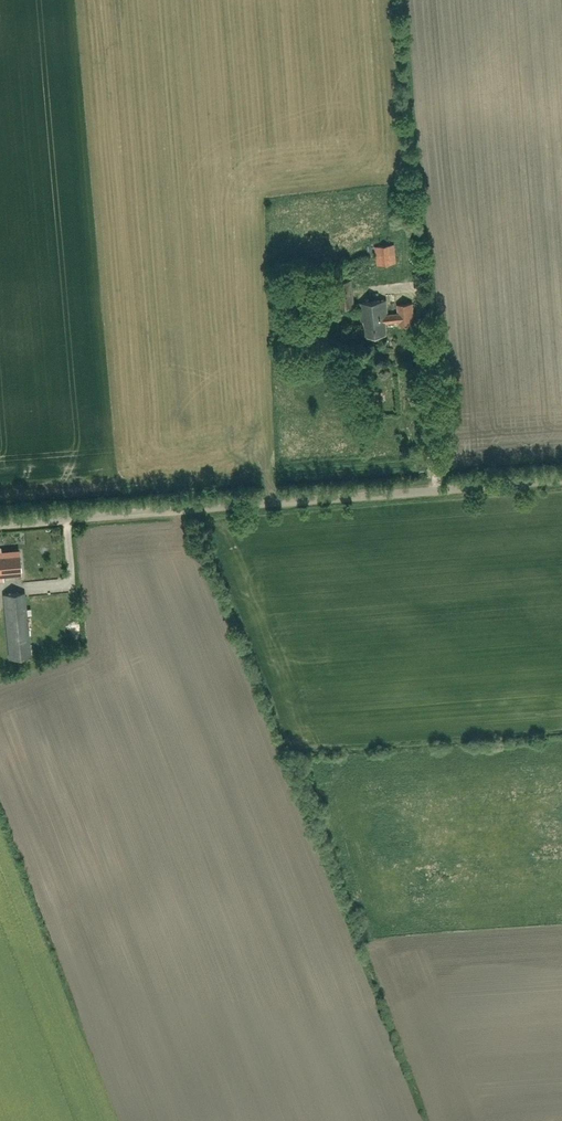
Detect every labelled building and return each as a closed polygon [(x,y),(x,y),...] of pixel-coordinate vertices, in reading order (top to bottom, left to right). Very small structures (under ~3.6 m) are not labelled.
[(374,248),(377,269),(396,266),(393,246),(374,248)] [(328,310),(355,307),(351,279),(325,282),(328,310)] [(398,322),(398,326),(415,325),(413,303),(396,304),(397,313),(383,314),(382,301),(357,303),(359,336),(384,334),(383,323),(398,322)] [(20,578),(18,551),(0,552),(0,580),(20,578)] [(2,597),(7,658),(29,656),(25,595),(2,597)]
